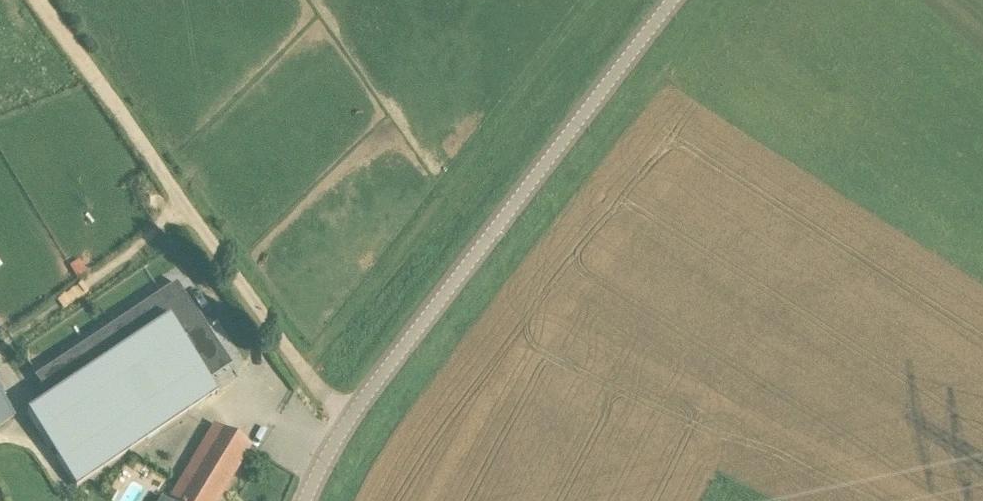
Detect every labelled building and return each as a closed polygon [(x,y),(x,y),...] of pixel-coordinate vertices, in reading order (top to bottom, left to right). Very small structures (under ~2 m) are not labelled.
[(76,488),(219,395),(207,377),(228,363),(191,307),(176,284),(35,378),(50,401),(28,415),(76,488)] [(16,416),(0,393),(0,427),(16,416)] [(237,437),(216,424),(170,500),(219,500),(252,446),(237,437)]
